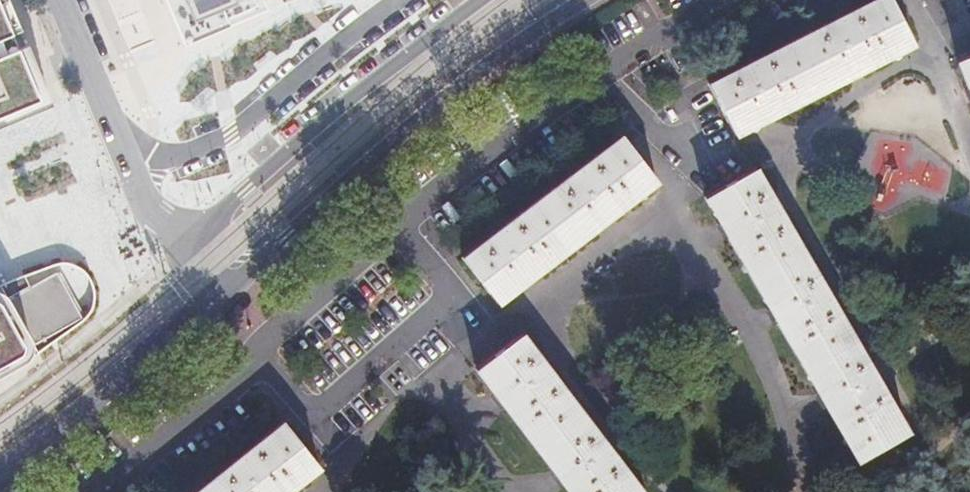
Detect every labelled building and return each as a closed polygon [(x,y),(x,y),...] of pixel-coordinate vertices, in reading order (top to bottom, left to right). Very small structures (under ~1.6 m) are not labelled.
[(6,0),(0,0),(0,127),(50,107),(24,44),(18,28),(6,0)] [(182,42),(269,7),(266,0),(164,0),(182,42)] [(886,0),(877,0),(707,85),(734,138),(759,125),(760,128),(768,124),(777,120),(776,116),(848,80),(849,82),(856,79),(865,74),(863,71),(910,48),(886,0)] [(955,64),(965,90),(961,92),(964,100),(967,108),(969,106),(969,58),(955,64)] [(656,183),(622,139),(464,259),(498,304),(520,287),(522,290),(530,285),(537,279),(534,276),(598,227),(600,230),(607,225),(616,218),(613,215),(656,183)] [(870,188),(941,201),(950,158),(878,144),(870,188)] [(856,463),(905,435),(752,172),(704,200),(718,224),(714,227),(718,233),(723,242),(727,240),(767,309),(763,312),(768,319),(773,328),(777,326),(817,395),(813,398),(816,403),(822,413),(826,411),(856,463)] [(30,286),(8,299),(24,328),(28,335),(33,344),(80,318),(55,273),(30,286)] [(18,365),(24,361),(38,352),(33,344),(28,335),(24,328),(8,299),(30,286),(24,274),(0,284),(0,375),(18,365)] [(524,335),(480,370),(498,392),(494,395),(498,401),(505,409),(509,406),(558,469),(555,472),(560,479),(566,487),(570,484),(577,491),(647,491),(524,335)] [(198,491),(288,491),(320,466),(299,441),(283,424),(198,491)]
